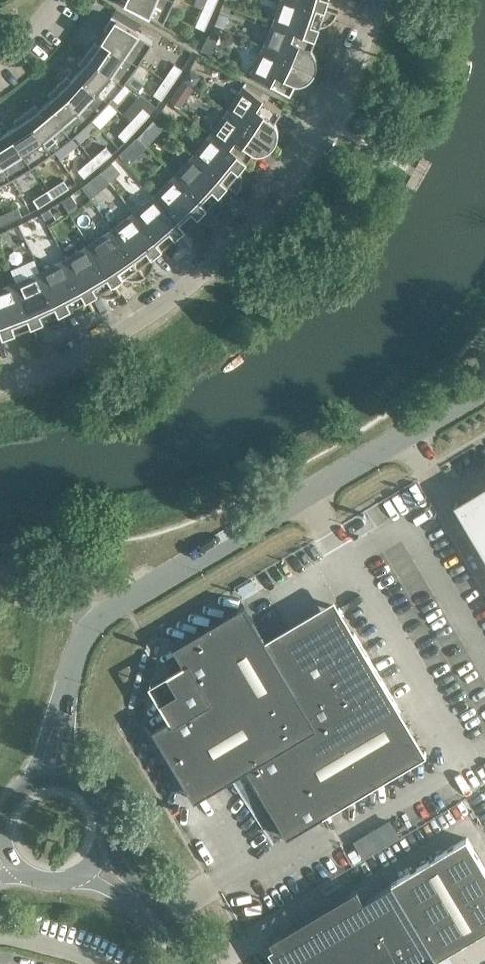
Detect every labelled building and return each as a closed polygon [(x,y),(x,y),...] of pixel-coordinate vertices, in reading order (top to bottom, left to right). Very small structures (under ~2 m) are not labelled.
[(164,20),(174,0),(127,0),(164,20)] [(203,9),(212,13),(218,0),(207,0),(203,9)] [(301,0),(281,0),(274,20),(316,37),(318,31),(320,26),(323,25),(326,24),(328,23),(331,21),(333,19),(335,18),(335,16),(336,15),(337,14),(337,13),(338,11),(326,7),(326,8),(301,0)] [(212,13),(203,9),(196,26),(205,29),(212,13)] [(112,15),(112,16),(136,30),(140,24),(115,10),(112,15)] [(220,11),(215,25),(225,29),(231,15),(220,11)] [(108,32),(104,38),(139,62),(153,40),(136,30),(112,16),(104,28),(109,31),(108,32)] [(316,37),(274,20),(263,46),(315,70),(316,69),(316,68),(317,66),(317,64),(317,61),(317,58),(316,55),(315,52),(314,50),(312,48),(311,47),(314,42),(316,37)] [(139,62),(104,38),(101,43),(100,44),(95,41),(87,52),(124,82),(139,62)] [(205,40),(200,49),(210,54),(215,45),(205,40)] [(315,70),(263,46),(251,72),(252,73),(290,92),(291,93),(293,87),(296,81),(299,81),(302,81),(305,80),(308,79),(309,78),(310,77),(312,75),(314,73),(314,72),(315,70)] [(124,82),(87,52),(78,62),(82,66),(81,67),(77,72),(108,100),(124,82)] [(174,64),(164,79),(172,84),(182,69),(174,64)] [(192,69),(186,79),(196,86),(202,76),(192,69)] [(108,100),(77,72),(73,77),(71,78),(67,74),(58,84),(91,118),(108,100)] [(288,94),(290,92),(252,73),(250,77),(287,97),(288,94)] [(172,84),(164,79),(154,94),(162,99),(172,84)] [(184,80),(171,99),(181,106),(195,87),(184,80)] [(91,118),(58,84),(48,93),(52,97),(50,98),(45,103),(73,135),(91,118)] [(243,86),(228,110),(275,142),(277,139),(277,138),(278,136),(278,134),(279,133),(279,131),(278,128),(278,126),(278,124),(276,122),(275,119),(278,114),(282,109),(243,86)] [(73,135),(45,103),(40,107),(39,108),(36,103),(25,111),(53,150),(73,135)] [(143,107),(131,121),(138,127),(150,114),(143,107)] [(163,110),(156,119),(168,128),(174,119),(163,110)] [(275,142),(228,110),(211,132),(247,160),(251,155),(254,150),(257,151),(260,151),(263,150),(266,149),(268,148),(270,147),(271,146),(274,144),(275,142)] [(53,150),(25,111),(14,119),(17,124),(15,125),(10,129),(33,164),(53,150)] [(154,119),(147,127),(154,134),(162,126),(154,119)] [(138,127),(131,121),(118,134),(126,141),(138,127)] [(0,128),(0,156),(11,177),(33,164),(10,129),(4,132),(3,133),(0,128)] [(247,160),(211,132),(194,154),(228,183),(228,184),(237,192),(237,191),(239,190),(240,188),(241,186),(242,183),(242,180),(242,178),(242,175),(242,173),(241,171),(240,169),(243,165),(247,160)] [(137,137),(130,145),(138,154),(146,146),(137,137)] [(106,146),(92,158),(98,165),(112,154),(106,146)] [(228,183),(194,154),(175,174),(208,206),(207,206),(216,215),(218,212),(220,210),(221,207),(222,204),(222,201),(222,200),(222,198),(222,196),(221,194),(220,192),(224,188),(228,184),(228,183)] [(0,156),(0,182),(11,177),(0,156)] [(98,165),(92,158),(78,170),(84,177),(98,165)] [(113,162),(103,171),(112,181),(122,172),(113,162)] [(102,171),(93,178),(102,189),(111,182),(102,171)] [(208,206),(175,174),(155,194),(186,227),(185,227),(194,236),(195,235),(196,234),(198,232),(199,230),(199,228),(200,226),(201,223),(201,222),(201,219),(200,216),(199,214),(203,210),(207,206),(208,206)] [(64,180),(49,189),(54,198),(69,188),(64,180)] [(54,198),(49,189),(33,199),(38,207),(54,198)] [(186,227),(155,194),(134,212),(163,247),(162,247),(170,257),(172,255),(173,254),(174,252),(175,251),(176,249),(177,247),(177,246),(178,243),(178,241),(178,240),(178,237),(177,236),(177,235),(181,231),(185,227),(186,227)] [(71,195),(62,201),(68,210),(77,204),(71,195)] [(18,207),(1,214),(5,223),(22,216),(18,207)] [(50,209),(43,213),(48,222),(55,217),(50,209)] [(163,247),(134,212),(112,229),(146,275),(148,273),(150,272),(151,269),(153,267),(153,265),(154,263),(154,262),(154,260),(154,257),(154,254),(157,251),(162,247),(163,247)] [(146,275),(112,229),(89,244),(114,282),(119,279),(123,276),(125,277),(128,278),(132,279),(135,279),(138,279),(140,278),(141,278),(143,277),(146,275)] [(0,234),(0,238),(3,245),(13,241),(9,230),(0,234)] [(114,282),(89,244),(66,258),(87,298),(88,297),(93,294),(97,292),(100,293),(102,294),(105,295),(108,296),(111,296),(115,295),(118,294),(119,293),(121,292),(114,282)] [(87,298),(66,258),(41,271),(60,312),(61,311),(66,309),(71,306),(72,307),(74,309),(77,310),(80,311),(82,311),(85,311),(88,310),(91,310),(93,309),(94,308),(88,297),(87,298)] [(60,312),(41,271),(16,282),(33,324),(38,322),(41,320),(43,319),(46,321),(48,323),(51,324),(54,325),(57,325),(60,325),(63,324),(65,323),(66,322),(61,311),(60,312)] [(16,282),(0,288),(0,323),(4,335),(15,331),(17,333),(19,334),(22,335),(24,336),(26,337),(29,337),(31,337),(33,337),(35,336),(38,335),(33,324),(16,282)] [(484,516),(484,493),(475,499),(484,516)] [(426,754),(354,633),(319,654),(326,667),(310,677),(308,673),(294,669),(286,674),(276,656),(245,604),(174,646),(184,663),(167,673),(177,691),(160,701),(170,718),(153,728),(195,799),(247,768),(287,837),(426,754)] [(437,958),(484,930),(484,869),(466,838),(364,898),(357,887),(275,935),(292,963),(440,963),(437,958)]
